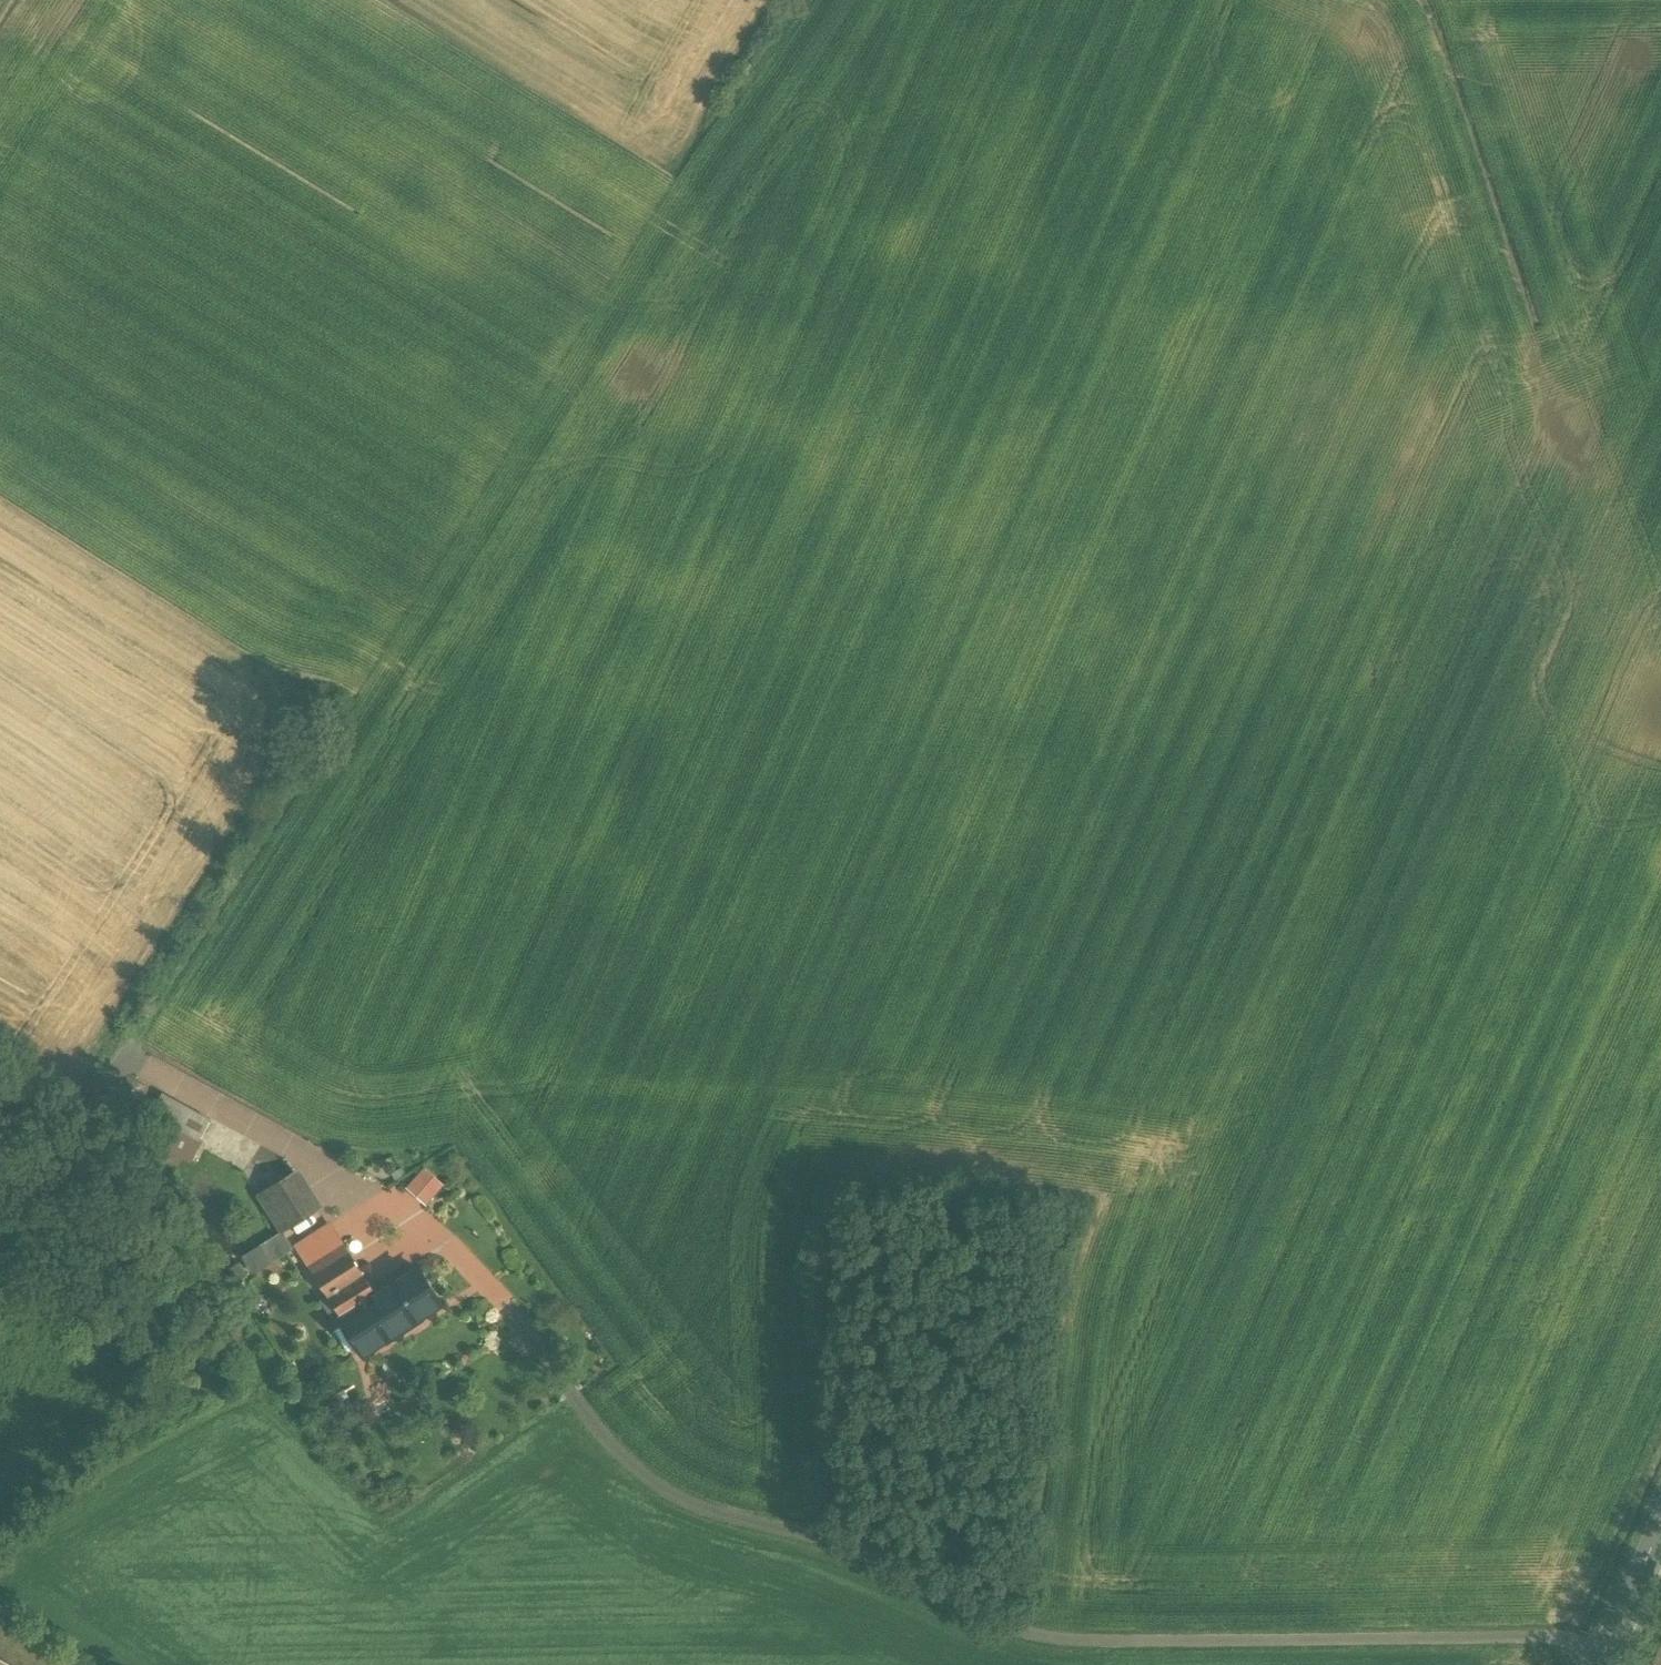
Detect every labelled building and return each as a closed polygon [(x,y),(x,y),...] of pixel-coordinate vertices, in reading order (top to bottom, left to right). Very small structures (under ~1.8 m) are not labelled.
[(209,1119),(162,1094),(141,1132),(188,1157),(209,1119)] [(292,1173),(258,1194),(282,1232),(316,1210),(292,1173)] [(282,1232),(260,1246),(271,1262),(292,1248),(282,1232)] [(416,1266),(375,1292),(342,1241),(311,1261),(317,1270),(314,1272),(329,1297),(341,1314),(340,1315),(364,1352),(440,1303),(416,1266)] [(0,1656),(0,1664),(14,1664),(0,1656)]
